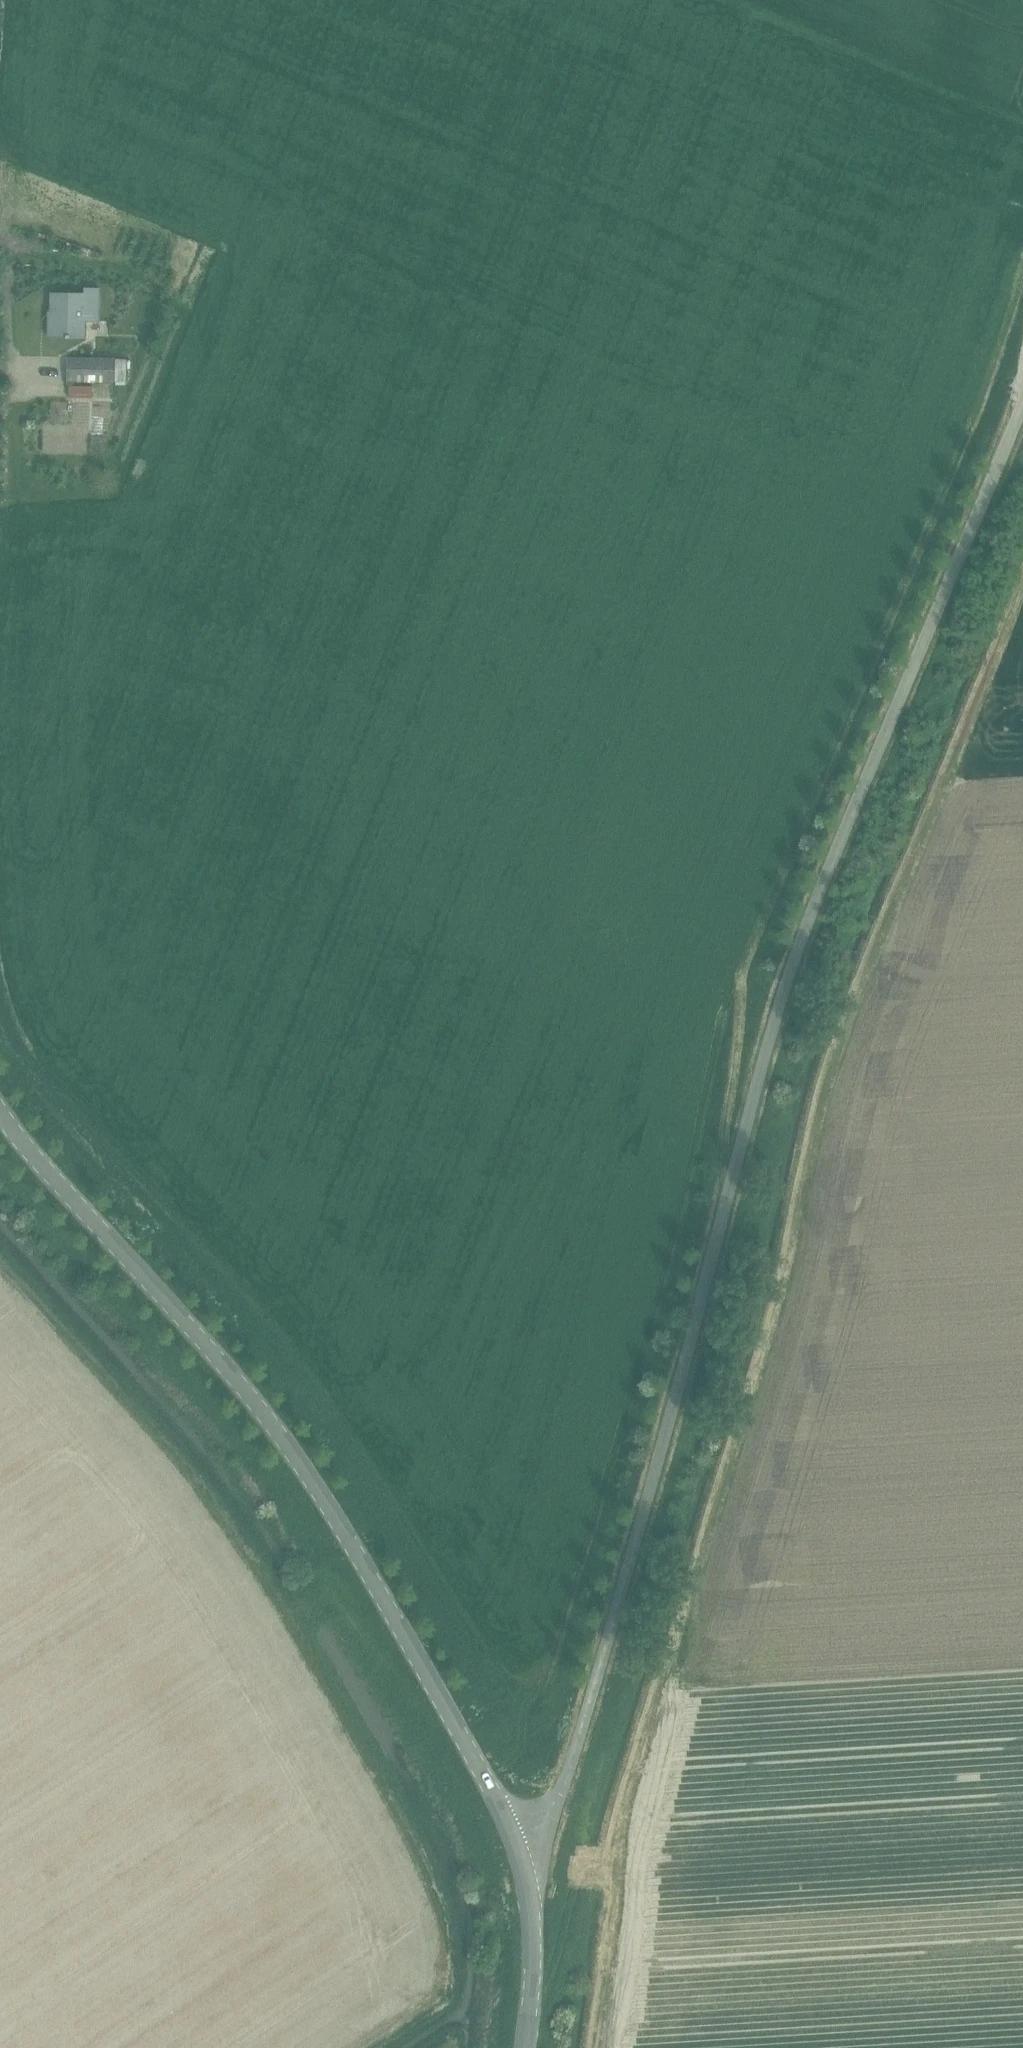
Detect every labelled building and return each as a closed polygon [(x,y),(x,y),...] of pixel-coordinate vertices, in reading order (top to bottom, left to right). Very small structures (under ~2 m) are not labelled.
[(85,294),(51,293),(51,318),(49,318),(48,336),(85,336),(85,321),(99,321),(99,289),(85,288),(85,294)] [(115,358),(67,357),(67,381),(115,382),(115,358)] [(69,386),(69,398),(92,397),(92,386),(69,386)]
